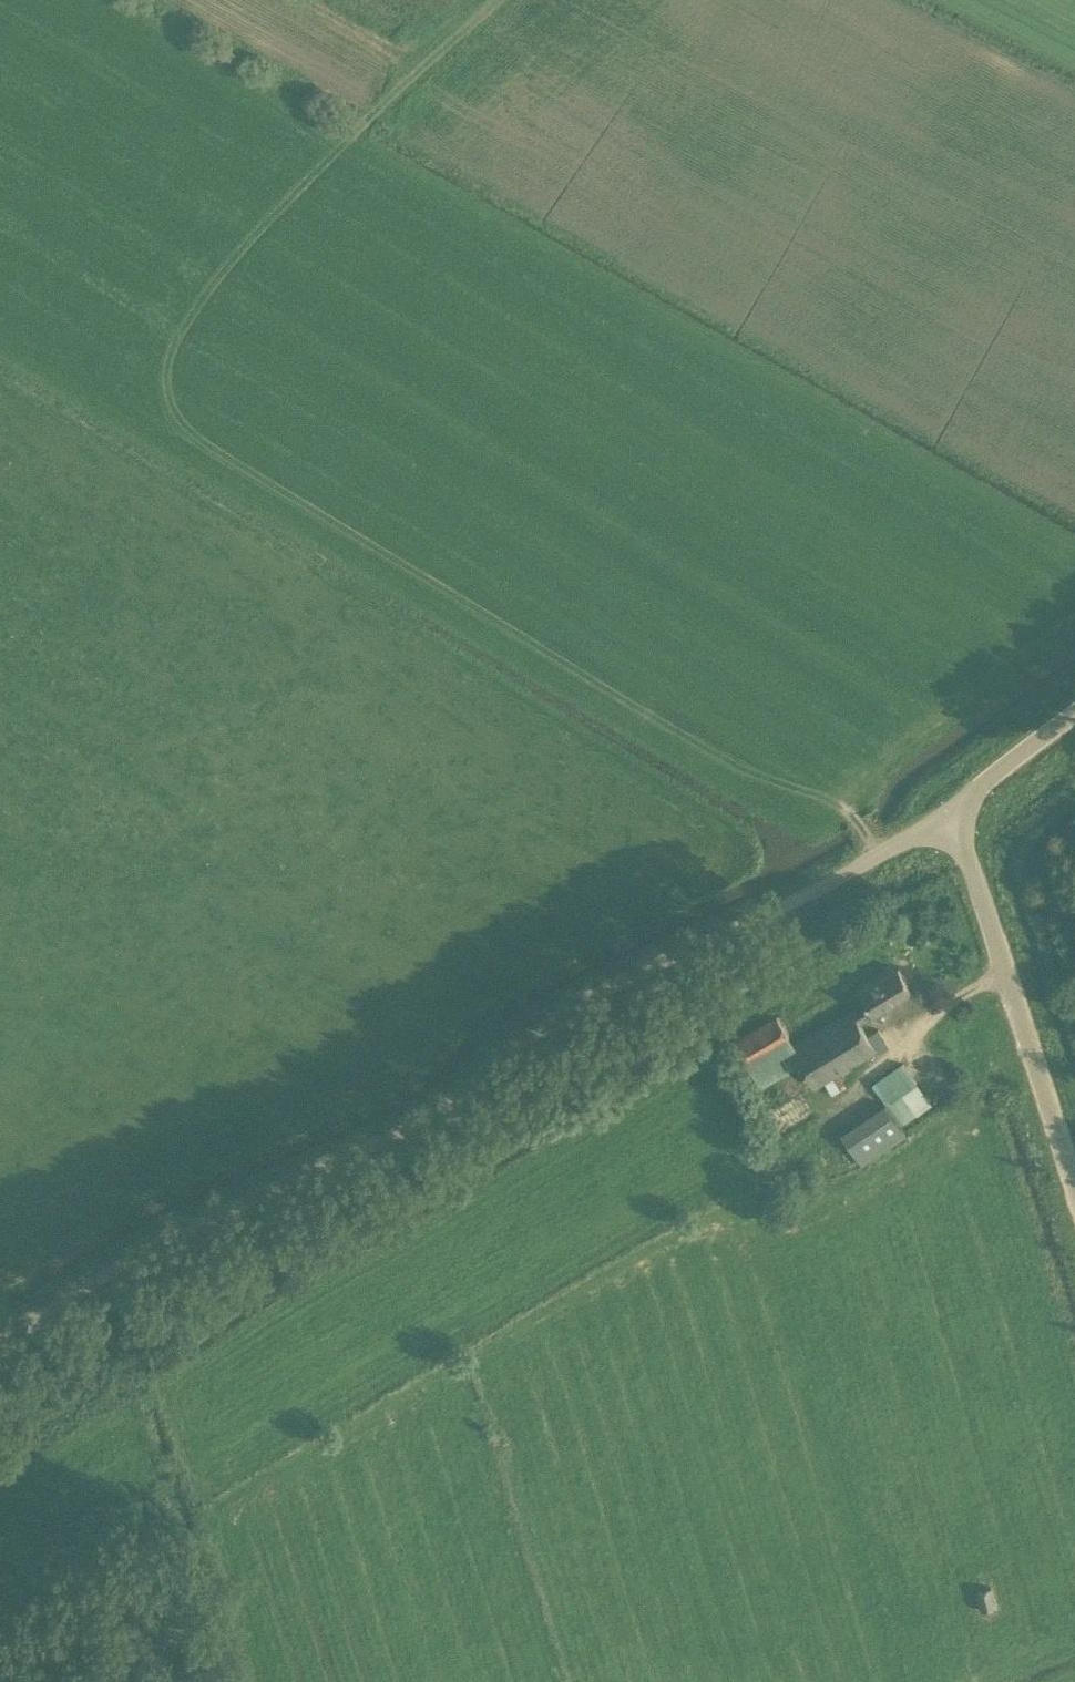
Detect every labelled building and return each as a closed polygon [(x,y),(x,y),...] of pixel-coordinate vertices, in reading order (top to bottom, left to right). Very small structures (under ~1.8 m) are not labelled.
[(858,1023),(873,1014),(876,1018),(886,1012),(884,1007),(913,990),(901,970),(861,993),(866,1003),(794,1044),(778,1016),(738,1040),(763,1082),(803,1059),(817,1083),(876,1049),(878,1053),(889,1047),(879,1030),(867,1037),(858,1023)] [(888,1105),(917,1084),(902,1062),(873,1083),(888,1105)] [(863,1164),(905,1136),(884,1104),(842,1132),(863,1164)] [(976,1591),(982,1610),(999,1605),(993,1586),(976,1591)]
